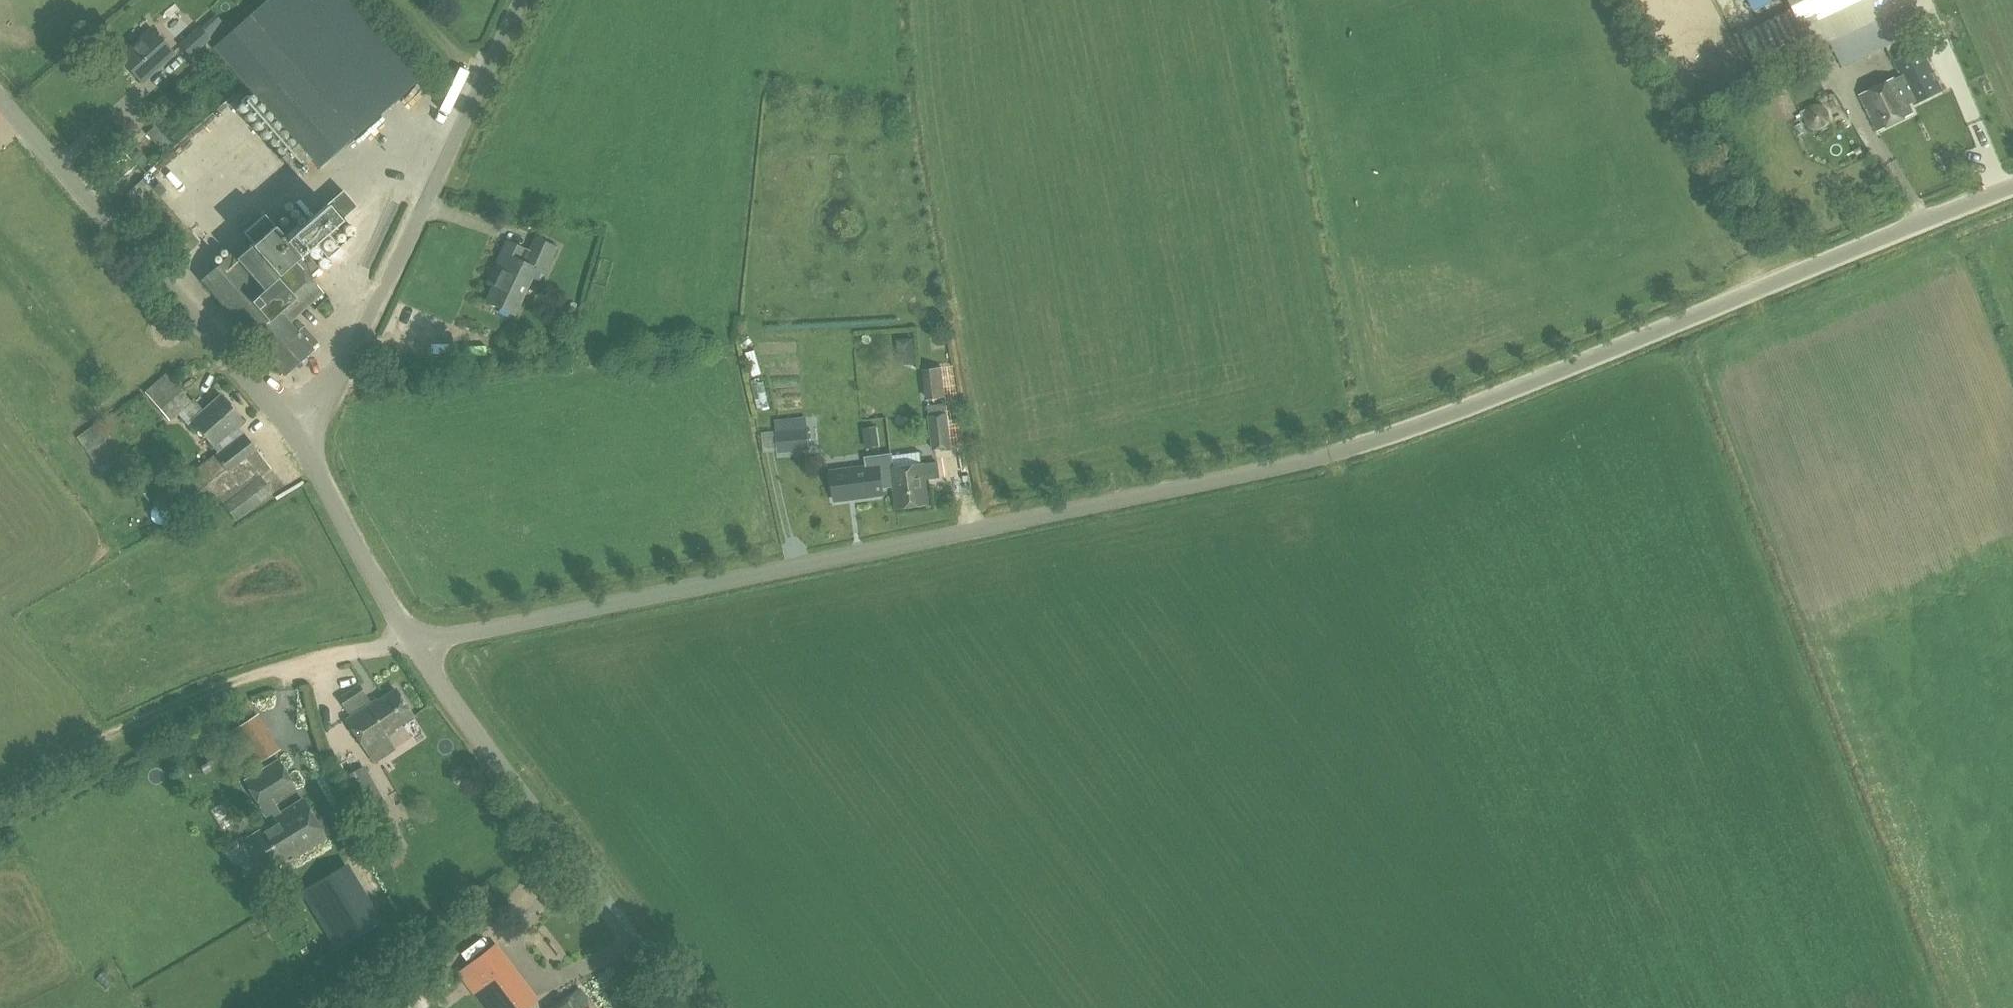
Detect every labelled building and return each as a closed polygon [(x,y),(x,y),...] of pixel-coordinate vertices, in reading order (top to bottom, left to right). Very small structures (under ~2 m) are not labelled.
[(164,26),(184,13),(175,0),(158,0),(150,5),(164,26)] [(319,167),(418,79),(347,0),(267,0),(214,47),(319,167)] [(1865,55),(1927,26),(1915,0),(1790,0),(1794,8),(1760,25),(1763,31),(1746,38),(1763,73),(1831,40),(1843,67),(1866,57),(1865,55)] [(1769,0),(1748,0),(1753,9),(1770,1),(1769,0)] [(181,45),(192,56),(211,38),(201,27),(181,45)] [(121,58),(142,82),(174,53),(152,29),(121,58)] [(1921,46),(1893,60),(1900,75),(1907,71),(1912,81),(1901,86),(1909,104),(1914,102),(1915,104),(1943,90),(1921,46)] [(1900,75),(1859,95),(1876,131),(1914,113),(1909,104),(1901,86),(1912,81),(1907,71),(1900,75)] [(161,149),(169,141),(154,125),(146,133),(161,149)] [(132,157),(140,166),(148,159),(140,150),(132,157)] [(127,194),(176,250),(195,234),(146,178),(127,194)] [(202,280),(284,374),(313,349),(312,348),(319,342),(305,327),(299,332),(286,318),(320,289),(313,280),(323,272),(309,255),(299,263),(296,259),(357,205),(343,190),(286,240),(264,215),(244,233),(254,244),(236,260),(231,255),(202,280)] [(195,234),(176,250),(183,259),(202,242),(195,234)] [(544,272),(556,247),(536,238),(529,251),(508,242),(494,273),(500,275),(488,301),(514,313),(535,268),(544,272)] [(859,367),(874,367),(874,353),(860,352),(859,367)] [(927,368),(930,398),(946,397),(942,367),(927,368)] [(145,391),(171,421),(192,401),(167,372),(145,391)] [(214,446),(237,426),(244,419),(221,394),(191,421),(214,446)] [(951,446),(946,402),(929,403),(933,448),(951,446)] [(853,449),(874,443),(867,419),(857,422),(859,428),(848,432),(853,449)] [(84,432),(84,433),(94,448),(106,439),(110,436),(100,421),(84,432)] [(200,493),(178,508),(183,516),(219,495),(236,519),(272,492),(260,476),(271,468),(244,433),(243,434),(237,426),(214,446),(219,453),(187,477),(200,493)] [(775,432),(777,448),(809,444),(808,428),(775,432)] [(94,448),(84,433),(78,437),(99,469),(116,457),(107,444),(108,443),(106,439),(94,448)] [(891,467),(894,467),(893,460),(892,454),(866,457),(867,463),(868,471),(852,473),(853,478),(832,481),(835,500),(873,495),(873,494),(873,488),(893,485),(891,467)] [(891,468),(893,485),(896,507),(929,503),(926,478),(938,477),(936,462),(924,464),(924,463),(919,464),(893,467),(891,468)] [(377,701),(376,699),(371,703),(360,685),(340,698),(352,716),(346,719),(367,750),(397,731),(395,729),(414,716),(396,689),(377,701)] [(232,731),(252,767),(282,749),(259,713),(232,731)] [(284,864),(326,839),(302,799),(280,812),(273,800),(296,787),(280,759),(246,780),(272,823),(248,837),(268,870),(283,861),(284,864)] [(365,765),(344,776),(367,818),(388,807),(365,765)] [(300,892),(336,949),(384,920),(349,862),(300,892)] [(488,1007),(523,1007),(532,1001),(492,946),(460,970),(488,1007)] [(580,990),(557,1007),(593,1007),(580,990)] [(449,1007),(481,1007),(469,991),(448,1007),(449,1007)]
